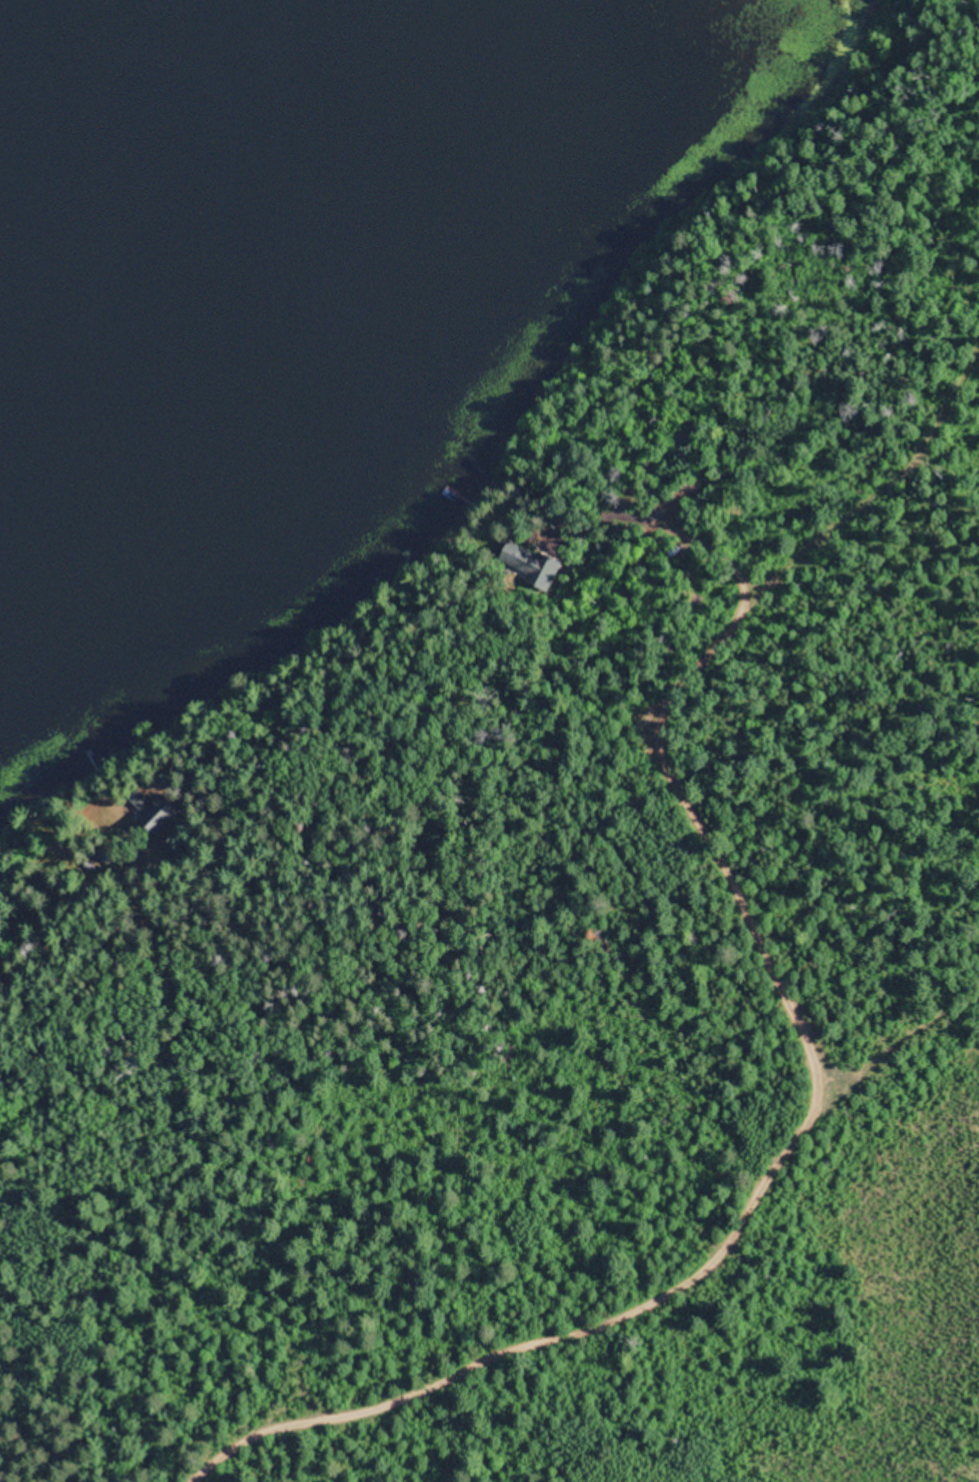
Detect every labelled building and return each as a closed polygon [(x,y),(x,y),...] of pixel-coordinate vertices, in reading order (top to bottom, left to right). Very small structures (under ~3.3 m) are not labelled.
[(506,559),(531,572),(528,579),(550,590),(564,563),(516,538),(506,559)] [(163,832),(187,808),(170,791),(159,803),(143,787),(134,796),(151,813),(147,817),(163,832)] [(113,862),(118,852),(103,844),(98,854),(113,862)]
